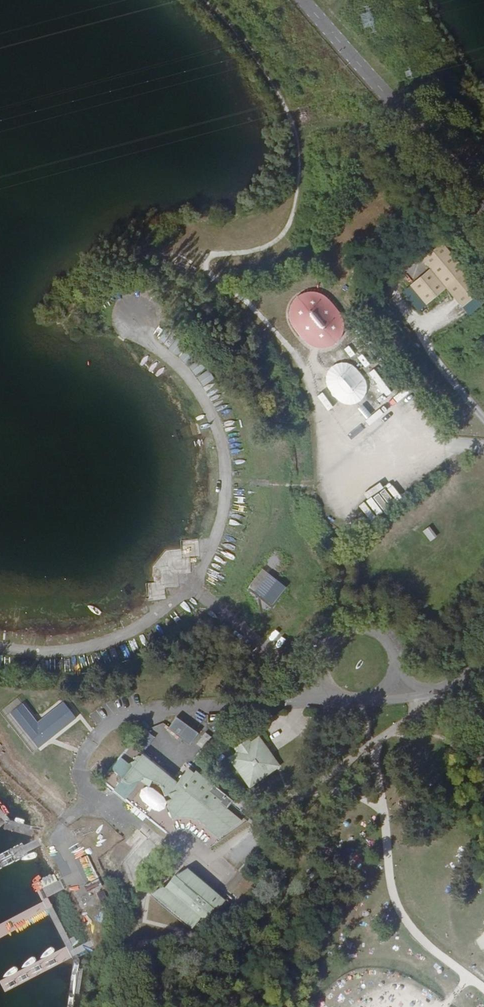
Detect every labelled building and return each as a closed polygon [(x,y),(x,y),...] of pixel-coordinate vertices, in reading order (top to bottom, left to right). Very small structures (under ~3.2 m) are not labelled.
[(432,271),(448,291),(464,310),(483,294),(443,245),(424,261),(432,271)] [(448,291),(432,271),(412,287),(428,307),(448,291)] [(292,303),(292,321),(310,345),(332,345),(343,336),(343,318),(333,305),(328,305),(328,322),(324,317),(319,317),(312,308),(316,308),(324,302),(317,293),(306,293),(292,303)] [(167,328),(159,339),(178,354),(186,344),(167,328)] [(340,403),(356,392),(371,413),(378,408),(366,392),(369,390),(359,376),(368,369),(351,346),(338,356),(348,370),(327,385),(340,403)] [(180,359),(188,363),(192,355),(183,351),(180,359)] [(190,365),(196,375),(206,368),(200,359),(190,365)] [(197,377),(204,386),(215,378),(208,369),(197,377)] [(388,380),(371,391),(375,398),(393,387),(388,380)] [(349,400),(343,405),(357,422),(362,417),(349,400)] [(379,419),(393,410),(390,405),(376,413),(379,419)] [(193,435),(199,432),(196,423),(190,425),(193,435)] [(166,552),(172,568),(182,565),(176,549),(166,552)] [(154,581),(147,582),(149,598),(164,597),(162,586),(177,585),(175,567),(152,570),(154,581)] [(111,662),(121,655),(115,648),(106,654),(111,662)] [(79,718),(63,701),(41,720),(20,694),(0,710),(34,755),(52,740),(79,718)] [(188,740),(195,730),(178,718),(171,728),(188,740)] [(200,734),(195,730),(188,740),(193,744),(200,734)] [(146,748),(154,737),(146,731),(138,742),(146,748)] [(263,749),(264,746),(262,741),(258,741),(252,745),(251,744),(248,743),(240,748),(239,752),(240,754),(234,757),(233,761),(249,784),(254,785),(277,768),(278,765),(268,749),(265,752),(263,749)] [(212,791),(194,776),(189,772),(180,783),(164,770),(162,773),(132,749),(104,783),(162,830),(172,818),(173,820),(175,819),(181,819),(190,820),(195,821),(200,824),(219,840),(242,823),(227,810),(231,806),(224,799),(220,803),(209,794),(212,791)] [(196,773),(194,776),(212,791),(209,794),(220,803),(224,799),(231,806),(233,803),(196,773)] [(89,881),(97,877),(88,855),(79,858),(89,881)] [(218,908),(226,899),(188,868),(177,875),(179,877),(176,880),(171,882),(166,886),(165,888),(163,887),(152,893),(193,927),(201,916),(206,920),(215,908),(216,906),(218,908)] [(76,886),(70,890),(77,902),(84,898),(76,886)]
